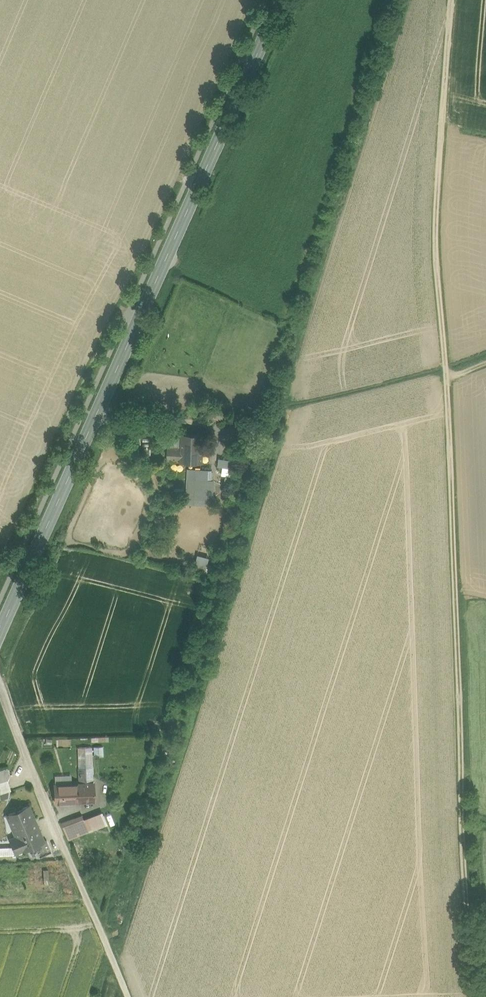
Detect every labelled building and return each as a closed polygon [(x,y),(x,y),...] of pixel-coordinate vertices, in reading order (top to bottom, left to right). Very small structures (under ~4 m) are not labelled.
[(211,431),(187,431),(186,446),(171,445),(171,460),(210,460),(211,431)] [(218,458),(218,466),(222,466),(222,473),(230,473),(230,458),(218,458)] [(206,466),(192,466),(191,492),(206,492),(206,466)] [(194,569),(206,571),(210,556),(197,553),(194,569)] [(78,747),(78,768),(93,768),(92,747),(78,747)] [(0,770),(0,798),(10,795),(10,790),(13,788),(10,780),(12,775),(8,767),(0,770)] [(79,776),(54,777),(55,803),(94,801),(93,768),(78,768),(79,776)] [(34,801),(9,811),(18,833),(11,836),(17,850),(49,837),(34,801)] [(106,824),(102,813),(86,820),(90,830),(106,824)] [(84,816),(63,823),(69,838),(90,830),(86,820),(84,816)]
